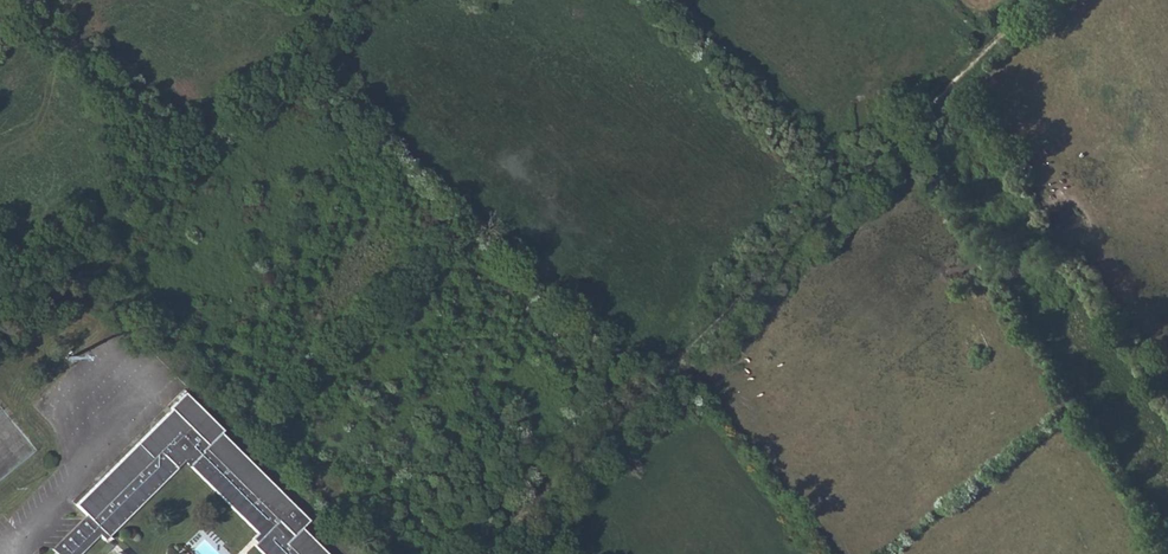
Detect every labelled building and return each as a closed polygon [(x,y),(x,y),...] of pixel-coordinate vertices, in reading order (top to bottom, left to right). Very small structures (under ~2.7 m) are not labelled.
[(204,467),(232,441),(212,421),(216,417),(188,389),(170,407),(170,409),(82,495),(96,510),(62,543),(65,546),(55,553),(76,553),(108,523),(113,527),(189,453),(204,467)] [(204,467),(268,532),(261,540),(275,553),(325,553),(287,515),(296,505),(232,441),(204,467)] [(123,546),(115,553),(131,553),(123,546)]
